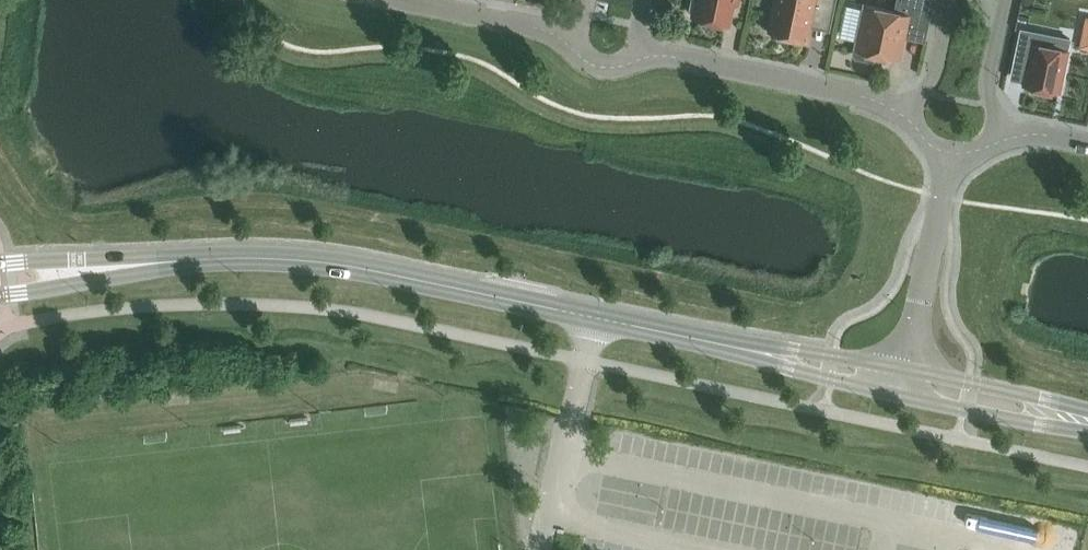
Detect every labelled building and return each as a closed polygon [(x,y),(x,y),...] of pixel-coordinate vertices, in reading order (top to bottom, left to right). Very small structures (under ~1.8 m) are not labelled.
[(690,7),(693,10),(692,14),(699,15),(698,17),(726,23),(726,21),(728,22),(733,0),(692,0),(690,7)] [(768,30),(790,35),(790,38),(807,41),(810,26),(827,30),(834,0),(775,0),(768,30)] [(840,36),(857,39),(854,52),(856,55),(872,59),(875,57),(876,53),(900,58),(905,38),(907,24),(927,29),(933,0),(896,0),(894,9),(865,3),(864,7),(846,3),(840,36)] [(1087,49),(1087,16),(1085,16),(1079,47),(1087,49)] [(1021,28),(1014,58),(1028,61),(1024,81),(1024,84),(1058,91),(1067,48),(1069,38),(1050,34),(1021,28)]
